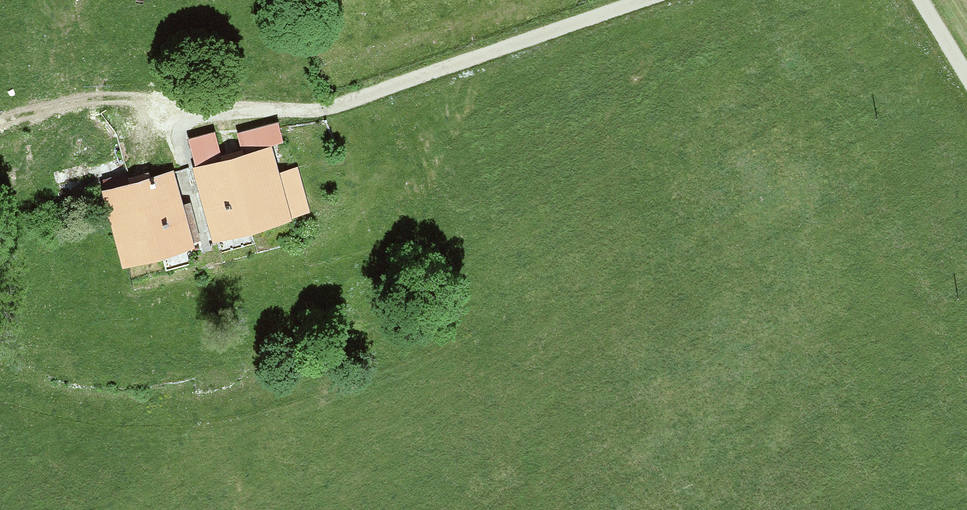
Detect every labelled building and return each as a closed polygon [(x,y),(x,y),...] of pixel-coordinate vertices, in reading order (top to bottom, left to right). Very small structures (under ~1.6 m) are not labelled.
[(239,124),(241,142),(285,137),(283,119),(239,124)] [(281,140),(206,162),(227,232),(301,211),(281,140)] [(183,165),(113,186),(137,264),(207,243),(183,165)]
